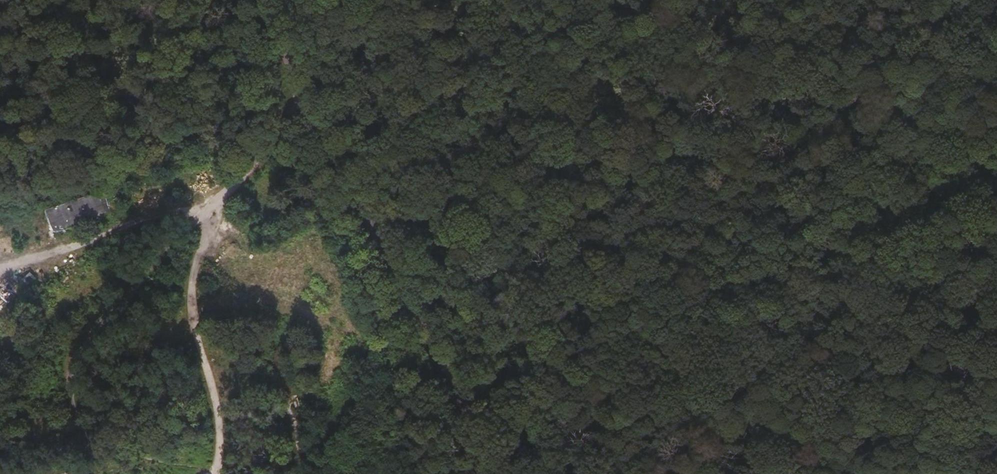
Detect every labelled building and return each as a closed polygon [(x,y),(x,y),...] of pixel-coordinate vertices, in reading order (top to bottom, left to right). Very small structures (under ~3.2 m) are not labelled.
[(110,216),(101,189),(38,209),(48,237),(110,216)] [(12,260),(26,257),(25,251),(11,255),(12,260)] [(23,279),(32,288),(39,282),(30,272),(23,279)]
